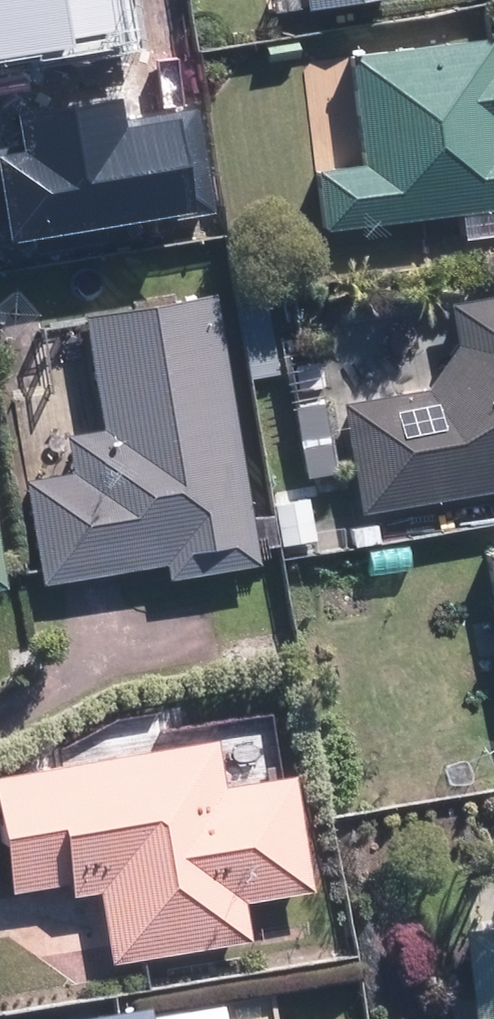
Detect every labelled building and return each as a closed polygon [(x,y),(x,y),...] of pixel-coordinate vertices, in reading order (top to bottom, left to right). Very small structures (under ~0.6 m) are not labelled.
[(89,159),(93,185),(148,178),(144,151),(146,150),(123,0),(0,0),(0,61),(26,57),(43,166),(89,159)] [(323,227),(402,216),(401,215),(493,203),(493,35),(351,54),(365,163),(315,170),(323,227)] [(214,289),(79,313),(99,424),(63,430),(70,467),(21,475),(39,582),(163,560),(166,577),(261,560),(214,289)] [(456,350),(433,387),(342,403),(362,513),(493,488),(493,290),(448,297),(456,350)] [(329,394),(291,398),(301,475),(339,470),(329,394)] [(484,551),(493,602),(493,549),(484,551)] [(0,773),(0,841),(9,891),(71,880),(73,891),(101,886),(115,962),(250,938),(243,897),(308,886),(288,772),(224,783),(216,735),(0,773)] [(468,947),(477,1018),(493,1018),(493,943),(468,947)] [(146,1003),(57,1017),(57,1018),(148,1018),(146,1003)]
